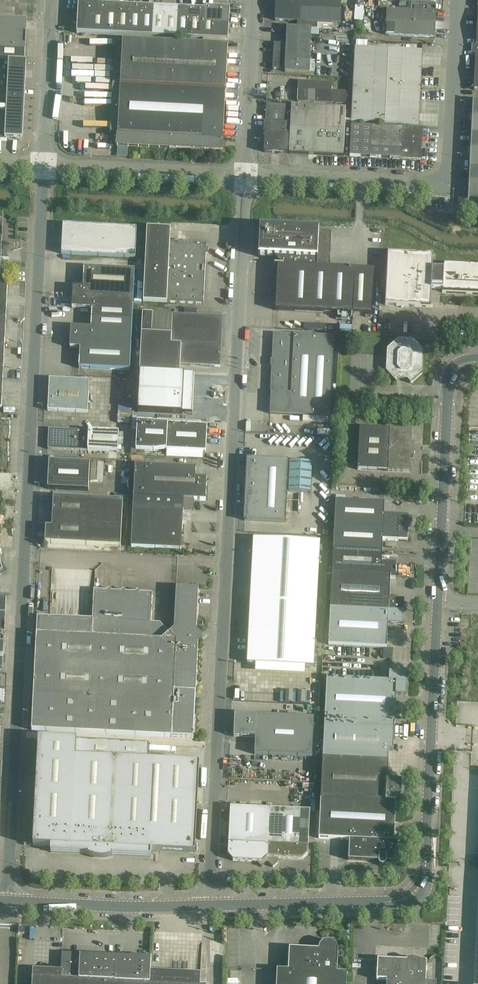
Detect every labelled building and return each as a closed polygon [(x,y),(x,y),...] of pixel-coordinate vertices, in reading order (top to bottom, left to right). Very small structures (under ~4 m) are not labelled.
[(275,20),(339,24),(341,0),(276,0),(275,20)] [(106,5),(102,4),(102,2),(78,1),(78,17),(105,19),(106,5)] [(106,5),(105,19),(105,35),(117,35),(118,5),(106,5)] [(130,6),(125,6),(118,5),(117,35),(129,36),(130,6)] [(142,7),(130,6),(129,36),(141,36),(142,7)] [(154,7),(149,7),(142,7),(141,36),(153,37),(154,7)] [(166,8),(154,7),(153,37),(165,38),(166,8)] [(355,7),(354,20),(362,21),(363,7),(355,7)] [(165,38),(177,38),(178,8),(166,8),(165,38)] [(177,38),(189,39),(190,9),(178,8),(177,38)] [(206,10),(202,10),(201,24),(229,25),(230,9),(207,8),(206,10)] [(189,39),(201,39),(201,24),(202,10),(190,9),(189,39)] [(435,13),(387,11),(386,35),(434,37),(435,13)] [(105,19),(78,17),(77,33),(77,34),(77,33),(105,35),(105,19)] [(25,61),(27,19),(0,18),(0,60),(25,61)] [(228,41),(229,25),(201,24),(201,39),(228,41)] [(286,44),(285,69),(284,72),(309,73),(311,28),(287,27),(286,44)] [(123,42),(121,86),(226,91),(228,47),(123,42)] [(285,69),(286,44),(274,43),(272,69),(285,69)] [(353,90),(420,92),(422,52),(355,49),(353,90)] [(6,141),(6,137),(19,138),(23,64),(13,63),(13,62),(0,61),(0,141),(6,141)] [(297,102),(349,105),(350,93),(331,92),(332,83),(298,81),(297,102)] [(226,91),(121,86),(120,86),(116,146),(136,147),(137,134),(150,134),(163,135),(180,136),(223,138),(226,91)] [(349,113),(349,121),(352,121),(352,122),(418,126),(420,92),(353,90),(352,113),(349,113)] [(468,199),(477,199),(477,101),(473,101),(468,199)] [(346,109),(291,106),(267,104),(266,122),(264,122),(264,131),(265,132),(264,153),(288,154),(289,154),(343,157),(345,120),(349,121),(349,113),(346,113),(346,109)] [(401,159),(403,129),(351,126),(350,157),(401,159)] [(420,160),(421,142),(422,129),(403,128),(403,129),(401,159),(420,160)] [(136,147),(149,148),(150,134),(137,134),(136,147)] [(149,148),(162,148),(163,135),(150,134),(149,148)] [(180,136),(163,135),(162,148),(179,149),(180,136)] [(223,138),(180,136),(179,149),(222,151),(223,138)] [(445,200),(431,199),(430,210),(444,210),(445,200)] [(136,228),(63,225),(61,254),(135,258),(136,228)] [(206,244),(170,242),(170,229),(146,228),(143,302),(166,303),(203,305),(206,244)] [(280,266),(329,268),(331,233),(260,229),(258,257),(275,258),(280,266)] [(432,267),(433,256),(388,254),(385,305),(430,308),(431,290),(442,291),(442,293),(477,295),(477,267),(443,265),(443,270),(432,270),(432,267)] [(277,266),(277,267),(275,311),(353,314),(355,270),(355,269),(329,268),(280,266),(276,265),(276,266),(277,266)] [(72,298),(133,301),(134,270),(84,268),(83,288),(73,287),(72,298)] [(353,314),(372,315),(374,271),(355,270),(353,314)] [(132,321),(133,301),(72,298),(72,308),(91,309),(91,319),(132,321)] [(141,333),(139,373),(172,375),(179,375),(180,373),(180,365),(214,367),(216,365),(218,363),(220,361),(221,347),(221,335),(222,329),(222,317),(172,314),(142,313),(141,333)] [(131,341),(132,321),(91,319),(91,328),(71,327),(70,338),(131,341)] [(333,337),(274,334),(272,361),(332,364),(333,337)] [(131,341),(70,338),(69,348),(79,349),(79,369),(129,371),(131,341)] [(423,352),(413,341),(398,340),(387,350),(386,372),(396,383),(400,380),(407,380),(410,384),(422,374),(423,352)] [(271,387),(331,390),(332,364),(272,361),(271,387)] [(184,396),(185,376),(139,373),(138,393),(184,396)] [(89,381),(49,379),(47,411),(87,413),(89,381)] [(270,414),(329,417),(331,390),(271,387),(270,414)] [(137,413),(183,415),(184,396),(138,393),(137,413)] [(207,426),(167,424),(137,423),(136,451),(154,451),(166,450),(206,452),(207,426)] [(414,453),(410,453),(411,431),(359,428),(357,470),(409,473),(410,459),(414,459),(414,453)] [(88,451),(88,431),(49,429),(48,449),(88,451)] [(88,431),(88,451),(117,453),(118,433),(88,431)] [(247,460),(244,521),(285,523),(288,462),(247,460)] [(90,463),(49,461),(47,489),(88,491),(90,463)] [(91,463),(90,482),(103,483),(104,464),(91,463)] [(207,479),(195,478),(196,469),(145,466),(135,466),(133,507),(183,510),(193,511),(194,501),(205,501),(207,479)] [(123,501),(53,498),(52,527),(46,527),(45,543),(120,547),(123,501)] [(334,525),(408,529),(409,517),(384,516),(384,504),(335,501),(334,525)] [(131,548),(181,550),(183,510),(133,507),(131,548)] [(334,525),(333,549),(382,552),(382,540),(408,542),(408,529),(334,525)] [(319,542),(253,539),(250,596),(316,600),(319,542)] [(333,549),(332,573),(390,576),(390,579),(395,580),(396,564),(381,563),(382,552),(333,549)] [(332,573),(330,609),(403,613),(404,601),(389,600),(390,579),(390,576),(332,573)] [(169,634),(160,623),(151,623),(151,610),(153,609),(151,606),(152,593),(139,593),(137,590),(135,593),(125,592),(123,589),(121,592),(110,591),(108,589),(106,591),(93,590),(92,620),(37,617),(36,634),(31,731),(171,738),(193,739),(198,643),(203,638),(196,630),(198,589),(176,588),(174,629),(169,634)] [(313,667),(316,605),(316,600),(250,596),(247,664),(313,667)] [(403,613),(330,609),(328,646),(386,649),(388,625),(403,626),(403,613)] [(407,673),(389,673),(389,681),(326,678),(324,722),(394,726),(396,695),(406,696),(407,673)] [(314,719),(235,715),(233,737),(255,738),(254,755),(312,758),(314,719)] [(324,723),(320,800),(395,802),(395,803),(400,803),(401,783),(387,782),(389,751),(393,751),(394,726),(324,723)] [(149,745),(38,739),(33,846),(51,847),(51,853),(89,855),(88,856),(90,857),(91,858),(93,858),(96,859),(97,859),(99,859),(100,859),(103,859),(105,859),(106,859),(109,858),(112,858),(112,856),(150,858),(151,852),(195,854),(199,765),(148,762),(149,745)] [(386,863),(397,863),(398,842),(394,842),(395,803),(395,802),(320,800),(318,839),(349,841),(348,861),(378,862),(378,863),(379,864),(379,865),(380,866),(381,866),(382,866),(384,866),(385,866),(385,865),(386,864),(386,863)] [(267,863),(270,809),(230,807),(228,856),(233,861),(257,862),(261,867),(266,863),(267,863)] [(270,809),(267,863),(268,863),(273,868),(278,863),(278,859),(302,860),(308,855),(310,811),(270,809)] [(347,974),(337,973),(338,951),(337,947),(333,943),(328,941),(323,942),(319,946),(318,950),(289,949),(288,971),(277,970),(276,983),(346,983),(347,974)] [(196,965),(151,963),(151,958),(130,957),(130,958),(80,955),(80,954),(62,954),(61,979),(32,977),(32,983),(195,983),(196,965)] [(436,983),(425,983),(427,963),(425,962),(421,961),(417,961),(415,960),(413,959),(411,959),(408,959),(407,960),(407,962),(377,960),(376,981),(386,981),(386,983),(436,983)]
